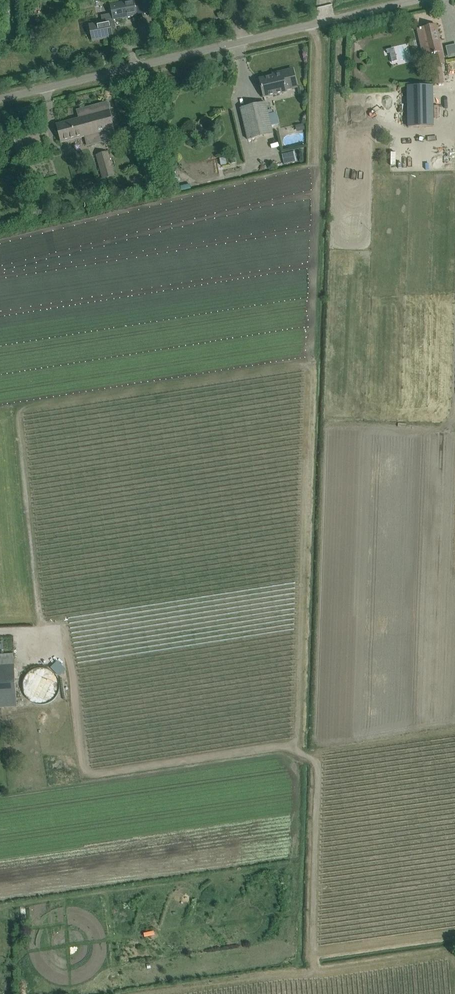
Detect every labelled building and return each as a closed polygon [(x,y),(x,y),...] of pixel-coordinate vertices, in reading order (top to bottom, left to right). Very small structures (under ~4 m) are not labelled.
[(110,4),(112,14),(113,20),(114,20),(137,16),(137,15),(145,14),(142,0),(132,0),(110,4)] [(102,16),(103,22),(90,25),(93,41),(112,37),(111,28),(115,27),(114,20),(113,20),(112,14),(102,16)] [(423,27),(417,29),(423,55),(429,54),(435,53),(437,64),(445,62),(440,41),(436,24),(423,27)] [(441,66),(431,68),(434,83),(443,81),(441,66)] [(297,87),(293,69),(281,72),(282,75),(274,77),(274,76),(260,79),(264,97),(288,92),(287,89),(297,87)] [(434,128),(433,85),(408,86),(408,129),(434,128)] [(406,110),(406,96),(393,97),(393,110),(406,110)] [(116,138),(106,103),(78,110),(80,119),(57,125),(62,142),(85,135),(88,145),(116,138)] [(273,134),(266,103),(240,109),(248,140),(273,134)] [(298,161),(295,151),(281,154),(284,164),(298,161)] [(103,178),(113,175),(107,152),(97,155),(103,178)] [(14,665),(14,653),(0,654),(0,708),(16,708),(14,665)] [(66,669),(57,661),(50,667),(59,676),(66,669)] [(8,783),(2,785),(6,793),(11,791),(8,783)]
